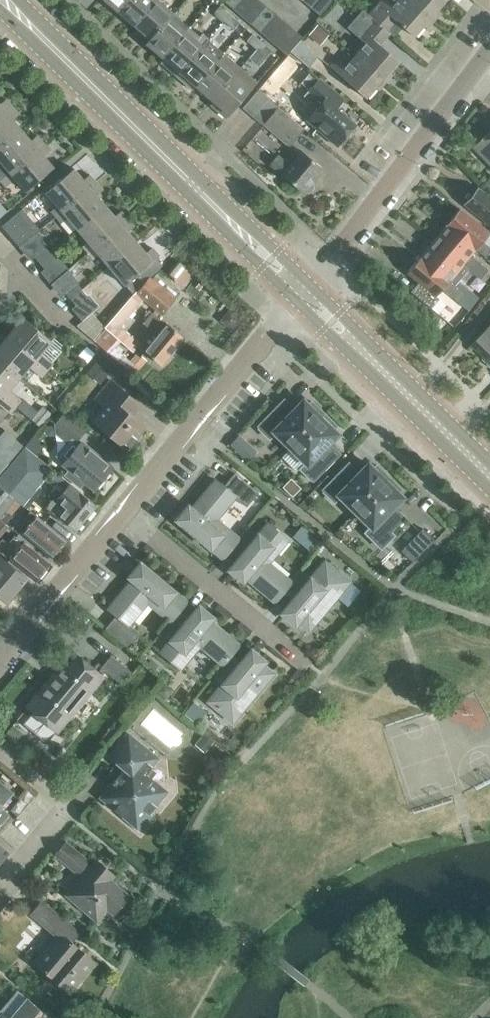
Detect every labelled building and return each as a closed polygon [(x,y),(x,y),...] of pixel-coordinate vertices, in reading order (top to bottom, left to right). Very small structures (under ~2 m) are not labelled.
[(118,11),(127,0),(105,0),(118,11)] [(134,25),(156,0),(127,0),(118,11),(134,25)] [(169,18),(170,18),(174,14),(158,0),(156,0),(134,25),(150,39),(151,39),(169,18)] [(240,0),(224,0),(233,8),(240,0)] [(242,16),(256,0),(240,0),(233,8),(242,16)] [(266,6),(260,0),(256,0),(242,16),(251,24),(266,6)] [(312,8),(319,0),(303,0),(312,8)] [(321,16),(335,0),(319,0),(312,8),(321,16)] [(389,33),(392,36),(402,25),(414,36),(424,25),(427,28),(434,20),(410,0),(386,0),(385,0),(381,0),(368,15),(362,9),(362,10),(368,15),(371,18),(386,31),(386,30),(390,33),(389,33)] [(434,20),(441,13),(437,10),(445,0),(410,0),(434,20)] [(225,21),(230,14),(221,6),(215,13),(225,21)] [(275,13),(266,6),(251,24),(260,32),(275,13)] [(398,60),(380,44),(389,33),(390,33),(386,30),(386,31),(371,18),(368,15),(362,10),(347,27),(365,43),(355,55),(386,82),(392,74),(389,71),(398,60)] [(269,39),(284,21),(275,13),(260,32),(269,39)] [(150,39),(146,43),(163,58),(186,32),(189,28),(174,14),(170,18),(169,18),(151,39),(150,39)] [(234,29),(240,23),(230,14),(225,21),(234,29)] [(293,29),(284,21),(269,39),(278,47),(293,29)] [(202,46),(207,40),(209,38),(203,33),(199,37),(189,28),(186,32),(163,58),(170,64),(167,67),(177,75),(179,72),(202,46)] [(293,29),(278,47),(287,55),(302,37),(293,29)] [(257,49),(263,43),(253,34),(248,41),(257,49)] [(207,40),(202,46),(179,72),(177,75),(177,76),(180,73),(187,78),(184,81),(193,89),(218,60),(224,54),(207,40)] [(309,67),(318,56),(300,40),(290,51),(309,67)] [(267,58),(273,51),(263,43),(257,49),(267,58)] [(218,60),(193,89),(193,90),(196,87),(212,100),(240,68),(224,54),(218,60)] [(386,82),(355,55),(344,68),(335,59),(329,66),(366,98),(375,87),(379,90),(386,82)] [(216,109),(227,118),(257,82),(240,68),(212,100),(219,106),(216,109)] [(337,146),(355,124),(336,107),(344,98),(319,77),(304,95),(318,107),(306,119),(337,146)] [(268,98),(266,96),(258,89),(242,108),(252,116),(268,98)] [(278,106),(268,98),(252,116),(262,125),(278,106)] [(12,106),(6,99),(0,104),(0,117),(12,106)] [(0,117),(0,149),(22,130),(13,119),(19,114),(12,106),(0,117)] [(289,144),(302,128),(277,108),(264,123),(289,144)] [(475,144),(489,158),(489,129),(475,144)] [(44,143),(37,135),(31,140),(22,130),(0,149),(0,161),(3,165),(0,167),(0,180),(44,143)] [(0,180),(0,181),(5,187),(15,178),(26,191),(54,167),(44,156),(50,150),(44,143),(0,180)] [(302,150),(290,165),(278,155),(270,164),(303,192),(323,168),(302,150)] [(58,205),(51,211),(56,216),(96,182),(90,174),(84,180),(74,168),(46,192),(58,205)] [(78,229),(106,206),(97,195),(103,190),(96,182),(56,216),(61,222),(67,217),(78,229)] [(469,193),(466,196),(467,200),(465,203),(489,223),(489,197),(478,187),(472,193),(469,193)] [(106,206),(78,229),(94,248),(127,218),(121,211),(115,216),(106,206)] [(488,231),(458,208),(446,224),(474,248),(485,257),(489,251),(489,248),(480,241),(488,231)] [(20,247),(40,230),(22,209),(2,226),(20,247)] [(127,218),(94,248),(109,266),(137,242),(128,231),(134,226),(127,218)] [(469,255),(474,248),(446,224),(433,240),(461,264),(461,265),(467,270),(479,280),(487,269),(469,255)] [(449,280),(464,293),(466,290),(457,283),(467,270),(461,265),(461,264),(433,240),(420,256),(449,280)] [(109,266),(125,285),(126,284),(132,292),(153,273),(147,266),(159,256),(152,247),(146,253),(137,242),(109,266)] [(40,262),(51,253),(45,246),(34,256),(40,262)] [(45,269),(56,259),(51,253),(40,262),(45,269)] [(443,287),(458,300),(464,293),(449,280),(420,256),(407,272),(419,282),(412,292),(430,307),(438,297),(436,296),(443,287)] [(178,261),(167,274),(181,286),(192,272),(178,261)] [(175,298),(150,278),(137,293),(135,292),(106,326),(122,340),(135,350),(140,344),(122,328),(121,324),(142,299),(161,315),(175,298)] [(71,299),(82,289),(76,283),(65,292),(71,299)] [(71,299),(76,305),(88,296),(82,289),(71,299)] [(469,308),(476,298),(466,290),(464,293),(458,300),(469,308)] [(98,308),(88,296),(76,305),(72,309),(83,321),(98,308)] [(17,326),(7,336),(47,370),(53,364),(41,353),(52,341),(18,312),(10,320),(17,326)] [(159,333),(166,325),(152,313),(145,322),(159,333)] [(469,344),(489,365),(489,322),(469,344)] [(159,333),(144,351),(161,365),(184,337),(167,323),(166,325),(159,333)] [(122,340),(106,326),(104,328),(105,329),(94,342),(98,345),(130,371),(130,370),(141,358),(136,354),(131,359),(117,347),(122,340)] [(74,345),(78,339),(79,339),(70,331),(65,337),(74,345)] [(19,378),(29,366),(41,377),(47,370),(7,336),(0,345),(0,361),(19,378)] [(101,380),(111,368),(100,359),(90,371),(101,380)] [(16,406),(21,400),(9,389),(19,378),(0,361),(0,393),(16,406)] [(92,421),(127,448),(144,427),(129,414),(138,403),(110,380),(94,399),(104,407),(92,421)] [(0,393),(0,405),(10,413),(16,406),(0,393)] [(290,448),(324,413),(312,401),(308,405),(304,400),(295,409),(284,398),(256,426),(269,438),(275,433),(290,448)] [(64,462),(63,463),(69,468),(64,475),(80,487),(85,481),(94,489),(112,467),(81,442),(80,443),(77,441),(85,430),(64,413),(55,424),(71,437),(56,455),(64,462)] [(336,425),(324,413),(290,448),(306,463),(300,469),(313,482),(341,453),(330,442),(338,434),(333,429),(336,425)] [(15,455),(22,446),(4,430),(0,436),(0,442),(15,455)] [(244,457),(254,448),(241,433),(231,442),(244,457)] [(8,464),(15,455),(0,442),(0,457),(8,464)] [(40,483),(51,469),(24,447),(0,476),(0,486),(23,505),(40,483)] [(334,502),(340,496),(355,512),(389,477),(377,465),(373,468),(368,464),(360,472),(349,461),(321,489),(334,502)] [(246,506),(258,492),(234,472),(223,485),(215,479),(179,522),(223,558),(230,549),(230,548),(238,538),(238,537),(216,519),(234,497),(246,506)] [(389,477),(355,512),(371,527),(366,533),(381,548),(394,535),(391,532),(406,517),(394,506),(403,497),(398,492),(401,489),(389,477)] [(12,515),(6,509),(15,499),(0,487),(0,517),(6,522),(12,515)] [(46,506),(75,530),(96,505),(79,492),(76,496),(66,488),(54,503),(51,500),(46,506)] [(30,510),(24,516),(30,521),(23,530),(53,557),(66,541),(30,510)] [(291,581),(290,581),(268,562),(287,539),(268,523),(258,534),(248,525),(238,537),(238,538),(230,548),(230,549),(239,556),(232,566),(275,602),(283,592),(282,592),(291,581)] [(402,548),(414,561),(437,539),(425,526),(402,548)] [(6,544),(1,540),(0,540),(0,550),(34,579),(48,563),(23,542),(22,543),(14,535),(6,544)] [(27,578),(0,555),(0,598),(6,604),(27,578)] [(309,630),(349,581),(325,560),(310,578),(300,569),(290,581),(291,581),(282,592),(283,592),(292,600),(284,609),(309,630)] [(140,633),(129,624),(147,601),(169,620),(170,620),(179,610),(179,611),(187,601),(144,565),(108,608),(116,615),(105,628),(128,648),(140,633)] [(170,620),(169,620),(160,632),(170,640),(160,652),(180,668),(199,645),(222,664),(231,654),(239,645),(196,609),(188,618),(179,611),(179,610),(170,620)] [(56,731),(102,676),(105,672),(122,685),(132,673),(110,655),(96,672),(72,652),(59,667),(60,668),(49,682),(48,681),(27,706),(56,731)] [(208,701),(233,721),(273,673),(248,652),(241,662),(231,654),(222,664),(212,675),(222,684),(208,701)] [(158,758),(143,745),(127,732),(108,756),(123,769),(117,776),(122,780),(117,786),(112,782),(99,797),(115,810),(118,806),(125,811),(121,815),(139,831),(152,815),(144,809),(149,803),(154,807),(167,791),(151,778),(149,781),(143,776),(158,758)] [(90,866),(86,863),(87,861),(65,842),(55,855),(81,877),(65,895),(96,921),(101,915),(98,912),(103,906),(112,914),(128,896),(110,880),(113,875),(95,860),(90,866)] [(8,852),(0,845),(0,862),(8,852)] [(96,962),(68,939),(76,930),(41,900),(29,914),(55,936),(33,962),(70,993),(96,962)] [(40,1010),(26,998),(9,1017),(50,1017),(47,1016),(46,1017),(39,1011),(40,1010)]
